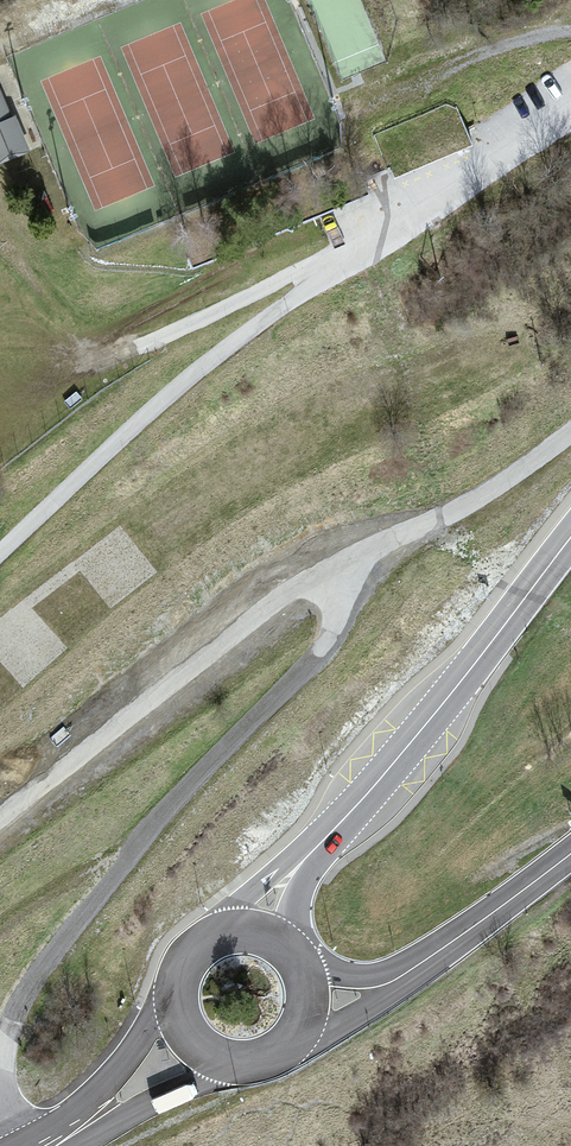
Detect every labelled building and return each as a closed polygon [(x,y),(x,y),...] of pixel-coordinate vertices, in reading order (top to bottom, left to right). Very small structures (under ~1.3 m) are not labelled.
[(333,59),(379,44),(365,0),(314,0),(333,59)] [(25,147),(0,67),(0,155),(25,147)]
